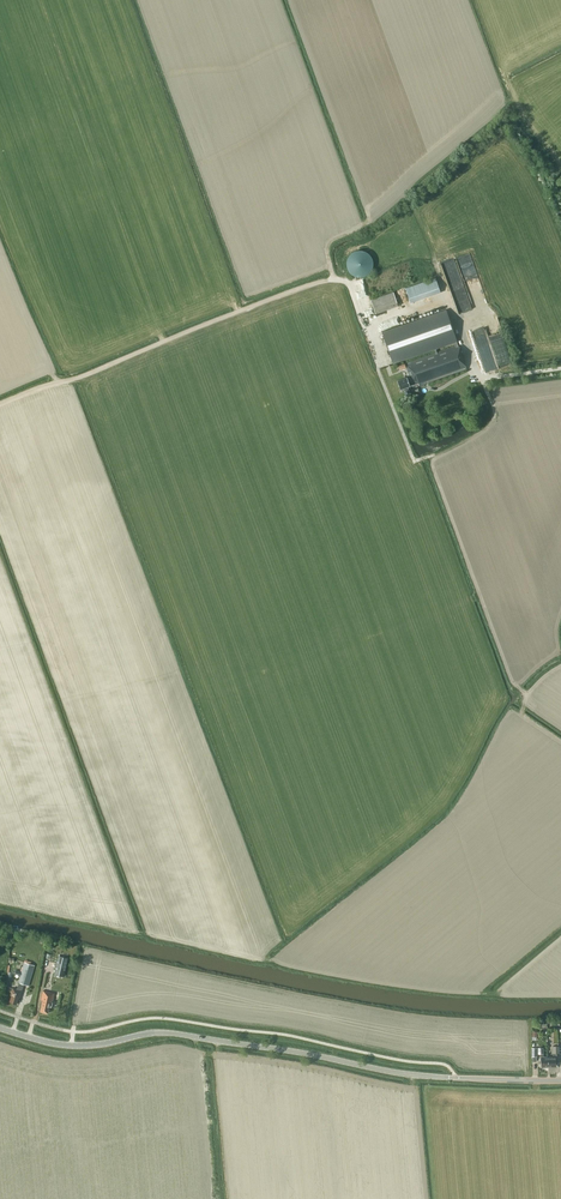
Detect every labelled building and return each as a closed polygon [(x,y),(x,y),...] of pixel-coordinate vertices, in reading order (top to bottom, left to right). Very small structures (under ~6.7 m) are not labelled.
[(363,251),(360,250),(356,251),(353,252),(350,254),(348,257),(347,260),(346,263),(347,267),(348,270),(350,273),(352,275),(355,277),(358,277),(362,277),(365,276),(368,275),(370,272),(372,269),(373,266),(373,263),(373,259),(371,256),(369,254),(366,252),(363,251)] [(459,264),(466,263),(465,261),(472,260),(471,254),(458,257),(459,264)] [(460,269),(448,273),(451,280),(462,276),(460,269)] [(440,292),(435,277),(405,288),(410,303),(440,292)] [(398,306),(393,292),(370,299),(375,313),(398,306)] [(467,370),(446,309),(382,331),(393,364),(434,350),(435,353),(397,366),(399,370),(405,368),(408,376),(397,380),(400,390),(403,388),(404,391),(403,392),(404,394),(406,395),(408,394),(410,392),(409,390),(408,390),(407,387),(418,383),(419,387),(467,370)] [(474,330),(485,372),(497,368),(486,327),(474,330)] [(68,958),(58,956),(52,986),(62,988),(68,958)] [(28,961),(25,960),(24,962),(25,963),(17,989),(13,987),(10,995),(11,995),(9,1001),(16,1003),(18,997),(20,997),(24,984),(28,985),(34,966),(31,964),(31,962),(29,961),(28,961)] [(55,993),(43,990),(41,999),(43,1000),(41,1011),(48,1013),(49,1006),(52,1007),(55,993)] [(553,1057),(548,1057),(549,1067),(556,1067),(556,1061),(557,1061),(557,1053),(559,1053),(560,1047),(559,1047),(559,1046),(553,1046),(553,1057)] [(540,1067),(549,1067),(548,1057),(544,1057),(544,1047),(539,1048),(539,1053),(540,1053),(540,1067)]
